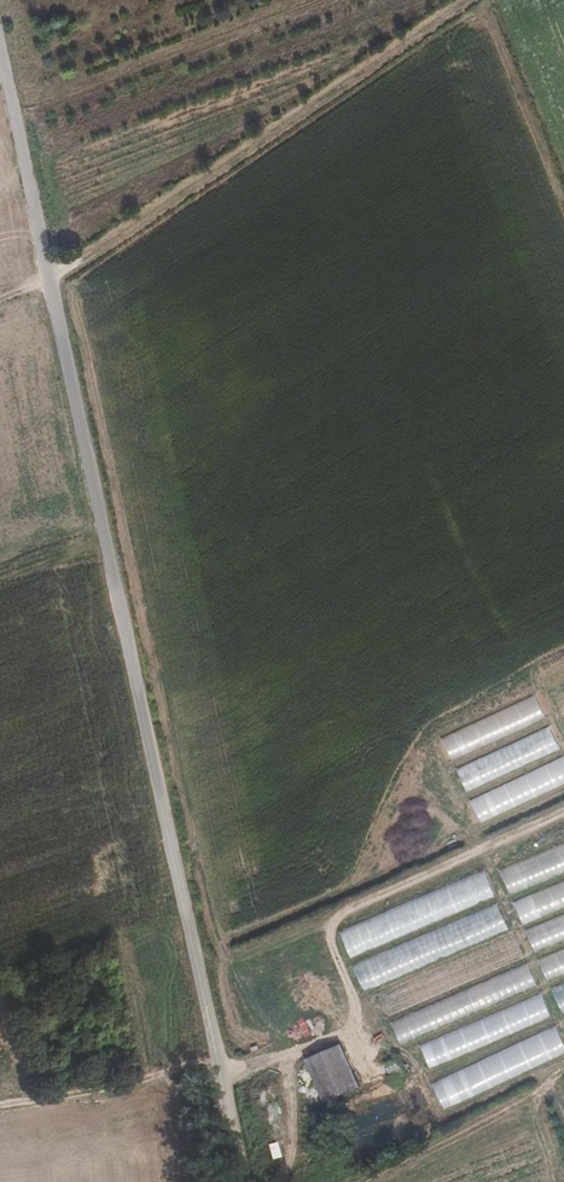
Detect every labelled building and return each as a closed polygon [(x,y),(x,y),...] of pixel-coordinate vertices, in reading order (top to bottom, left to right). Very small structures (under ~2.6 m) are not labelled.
[(563,872),(563,843),(523,858),(526,866),(514,870),(516,875),(506,879),(511,891),(563,872)] [(349,957),(425,926),(416,905),(340,935),(349,957)] [(510,949),(515,955),(522,950),(512,937),(497,949),(502,955),(510,949)] [(399,1042),(537,988),(528,966),(390,1020),(399,1042)] [(385,1011),(497,973),(433,972),(378,991),(385,1011)] [(561,1013),(563,1012),(563,982),(551,987),(561,1013)] [(542,997),(419,1042),(427,1064),(550,1019),(542,997)] [(563,1056),(563,1048),(556,1028),(431,1079),(442,1106),(563,1056)] [(322,1105),(359,1089),(340,1045),(303,1061),(322,1105)] [(269,1146),(272,1159),(279,1158),(276,1144),(269,1146)]
